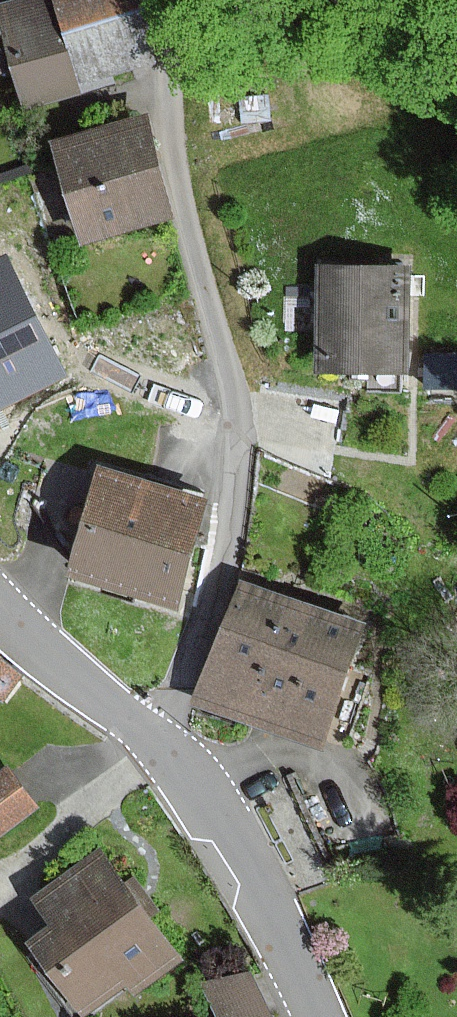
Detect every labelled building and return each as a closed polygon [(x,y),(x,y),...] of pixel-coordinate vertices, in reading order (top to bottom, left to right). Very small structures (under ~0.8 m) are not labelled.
[(31,95),(160,59),(143,0),(23,0),(6,5),(22,63),(31,95)] [(0,7),(0,69),(22,63),(6,5),(0,7)] [(178,211),(149,115),(66,141),(95,236),(178,211)] [(4,260),(0,262),(0,404),(62,373),(4,260)] [(416,264),(326,262),(324,363),(414,365),(416,264)] [(106,468),(100,466),(72,571),(185,601),(213,496),(106,468)] [(370,624),(244,580),(201,700),(327,745),(370,624)] [(0,653),(0,695),(21,673),(0,653)] [(11,765),(0,773),(0,834),(40,804),(11,765)] [(183,951),(109,847),(41,896),(62,924),(40,939),(94,1014),(183,951)] [(254,968),(211,988),(224,1016),(277,1016),(254,968)]
